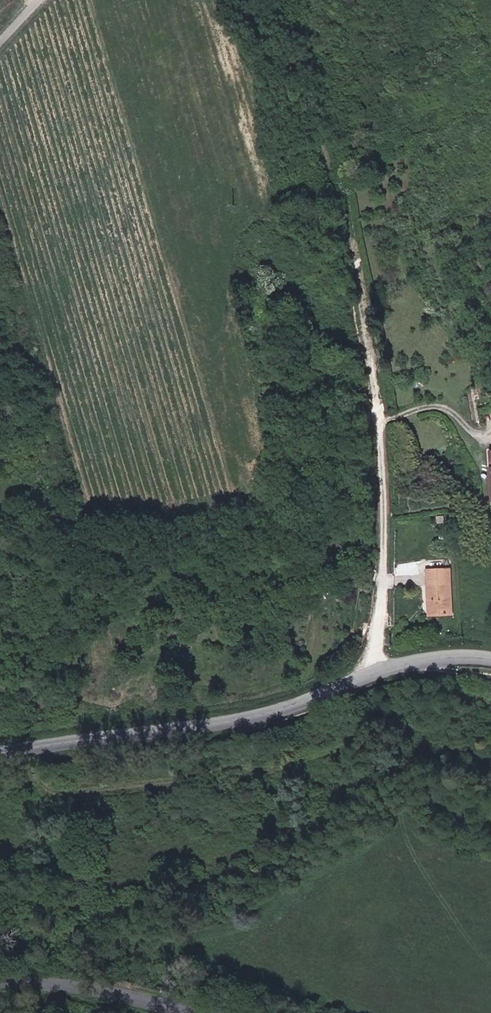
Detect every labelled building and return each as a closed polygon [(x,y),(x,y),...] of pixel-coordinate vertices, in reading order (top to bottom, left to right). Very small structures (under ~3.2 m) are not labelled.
[(425,571),(426,591),(448,589),(448,571),(425,571)] [(448,589),(426,591),(426,618),(448,617),(448,589)]
